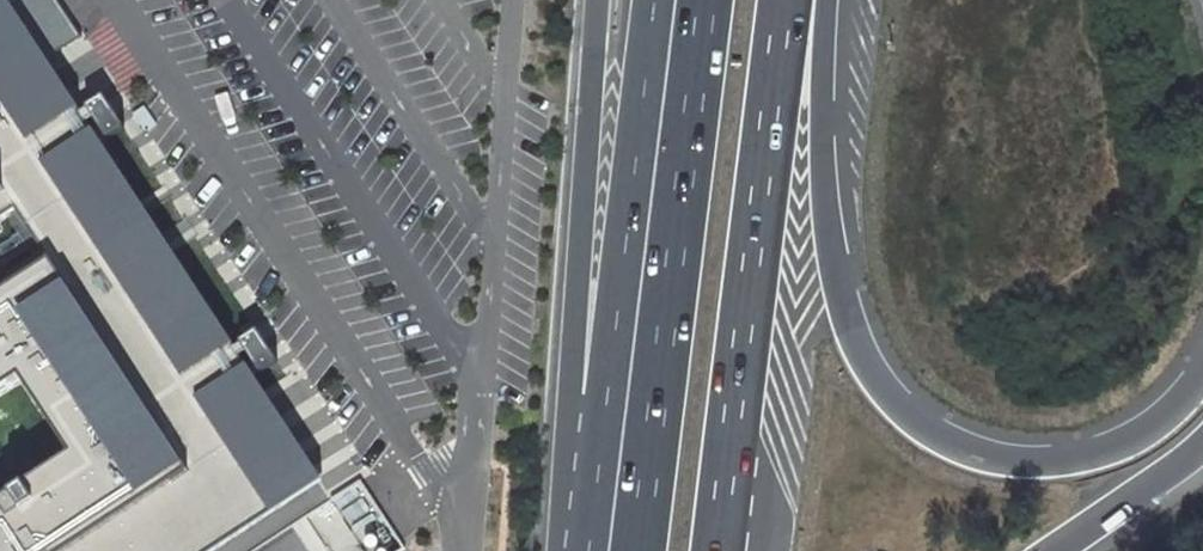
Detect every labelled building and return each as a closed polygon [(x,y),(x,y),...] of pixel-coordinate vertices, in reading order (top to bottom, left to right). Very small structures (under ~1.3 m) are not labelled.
[(322,490),(0,2),(0,550),(227,550),(322,490)]
